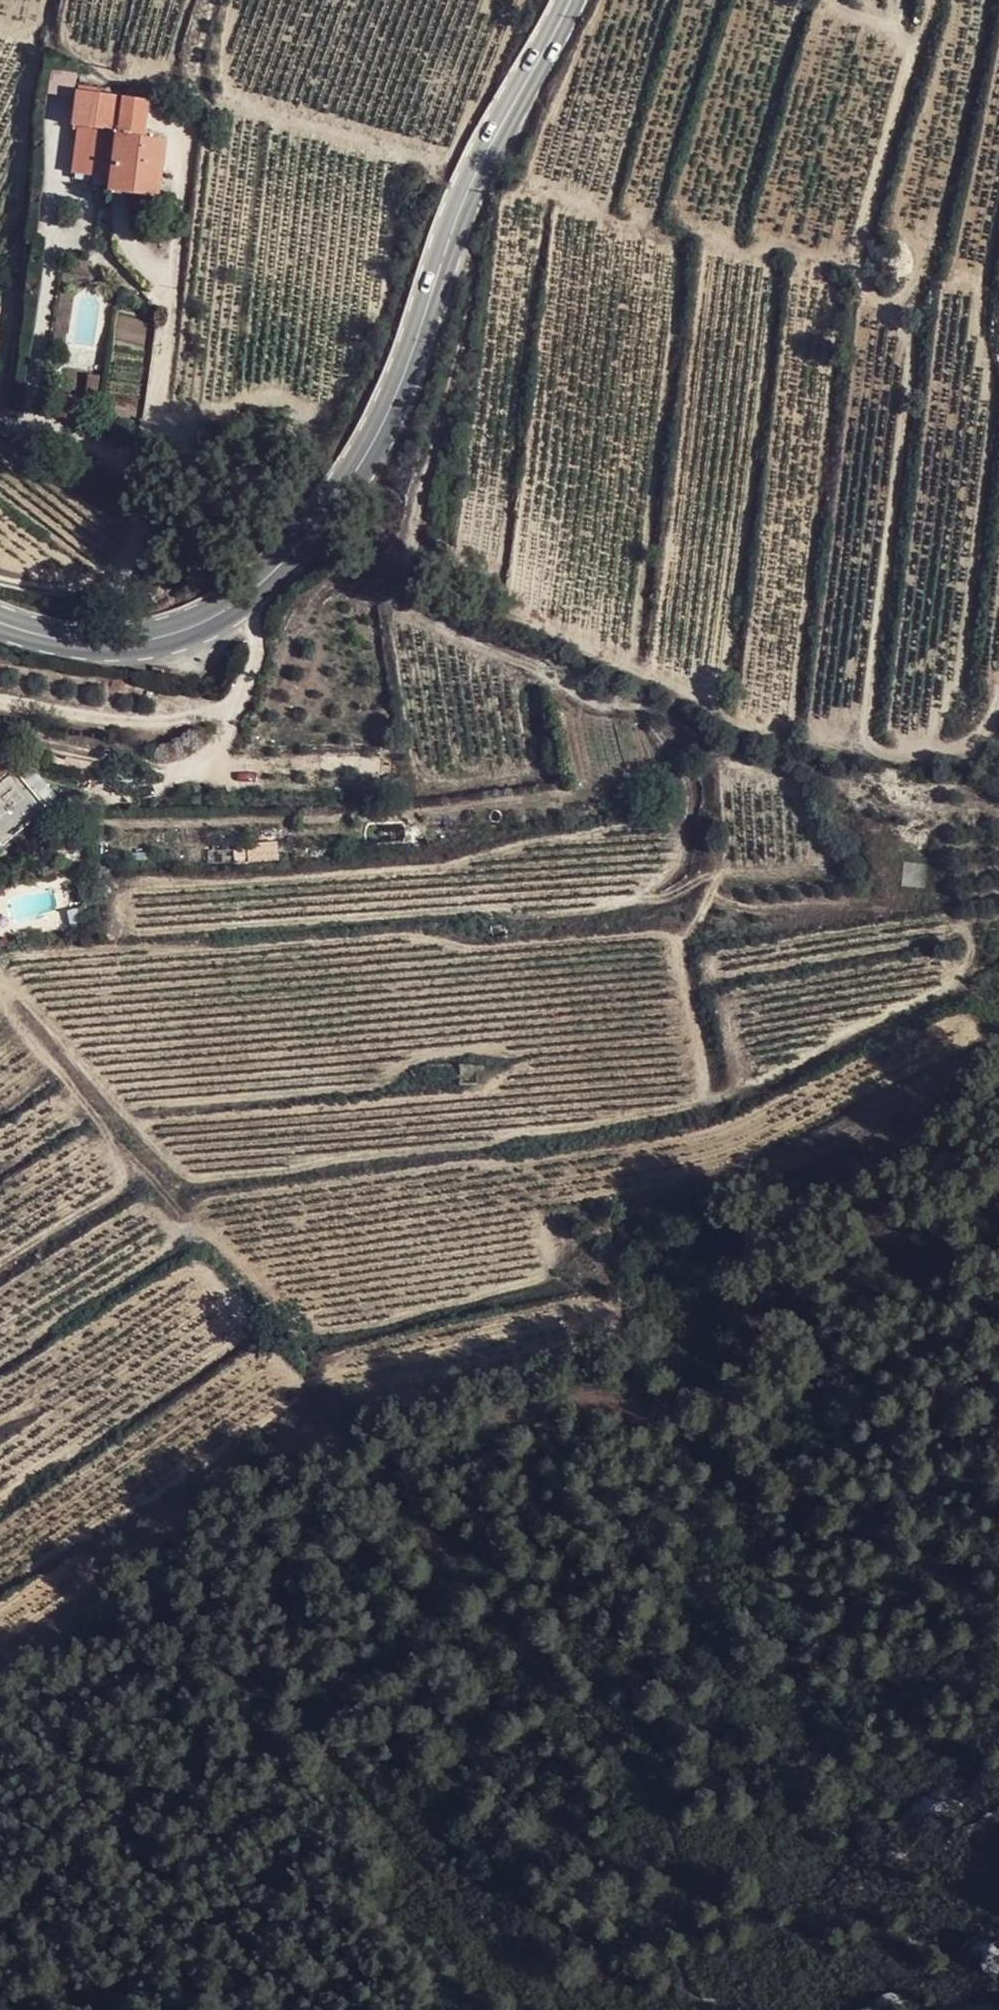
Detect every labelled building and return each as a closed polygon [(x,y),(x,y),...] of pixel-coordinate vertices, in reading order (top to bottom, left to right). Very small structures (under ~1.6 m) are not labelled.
[(76,85),(75,92),(104,95),(105,89),(76,85)] [(112,172),(117,133),(121,96),(104,95),(75,92),(72,125),(78,126),(74,161),(92,164),(92,169),(112,172)] [(117,133),(144,135),(148,100),(121,96),(117,133)] [(111,177),(109,189),(132,193),(135,174),(159,177),(165,139),(144,135),(117,133),(112,172),(111,177)] [(91,174),(92,169),(92,164),(74,161),(72,172),(91,174)] [(132,193),(157,195),(159,177),(135,174),(132,193)] [(0,782),(0,846),(47,808),(17,769),(0,782)]
